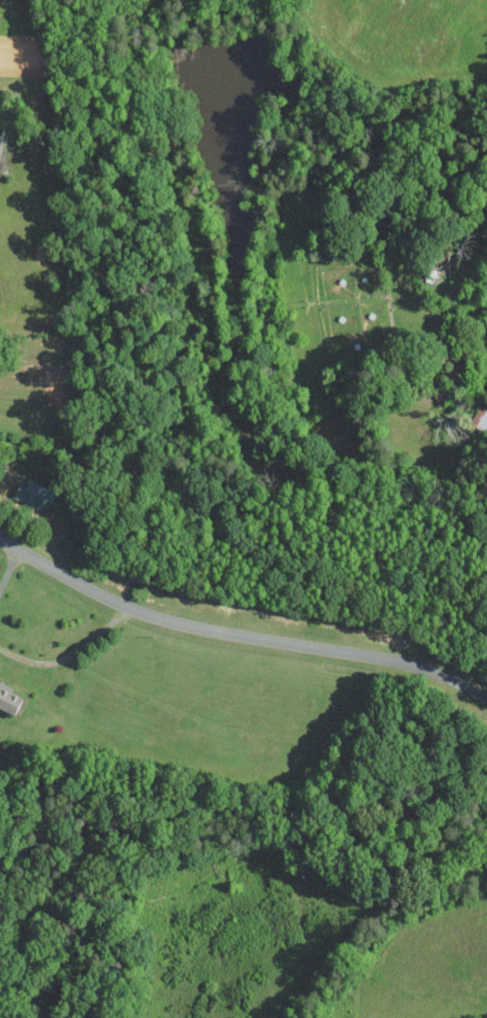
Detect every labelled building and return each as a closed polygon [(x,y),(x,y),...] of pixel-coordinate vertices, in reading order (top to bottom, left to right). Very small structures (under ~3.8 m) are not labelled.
[(17,481),(10,496),(45,512),(55,490),(26,477),(23,483),(17,481)]
